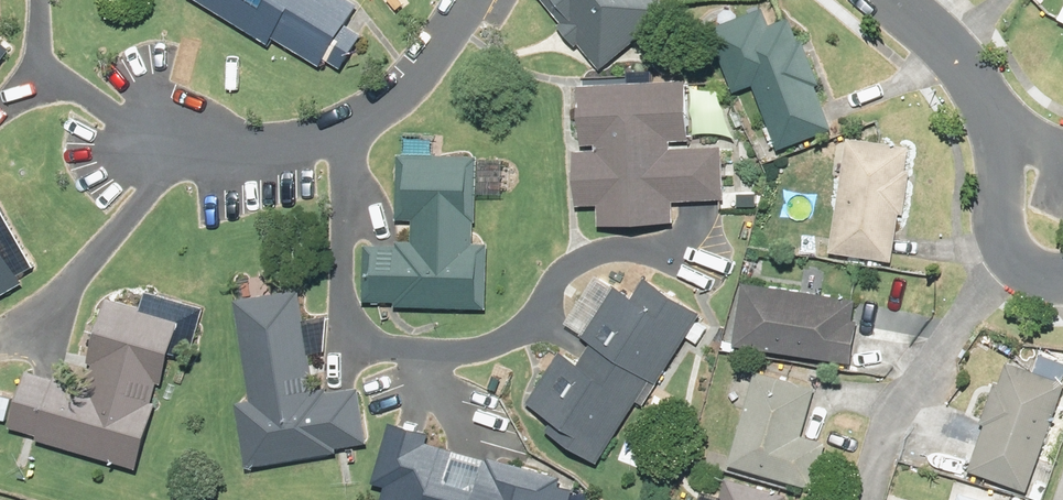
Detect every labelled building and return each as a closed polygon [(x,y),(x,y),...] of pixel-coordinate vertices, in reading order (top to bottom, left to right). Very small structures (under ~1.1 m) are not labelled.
[(317,67),(324,56),(349,71),(386,11),(368,0),(205,0),(317,67)] [(604,69),(679,13),(668,0),(552,0),(604,69)] [(713,29),(737,91),(757,84),(781,144),(837,122),(795,16),(774,25),(767,7),(713,29)] [(15,44),(0,32),(0,64),(15,44)] [(600,208),(601,232),(681,227),(679,203),(737,200),(734,143),(696,145),(693,85),(591,90),(594,155),(580,155),(583,209),(600,208)] [(907,137),(843,129),(828,246),(892,254),(907,137)] [(369,245),(369,306),(495,306),(495,154),(406,154),(405,245),(369,245)] [(36,283),(0,216),(0,303),(36,283)] [(853,294),(740,273),(727,341),(839,363),(853,294)] [(602,281),(531,403),(556,418),(547,434),(594,461),(645,374),(661,384),(704,310),(644,275),(631,297),(602,281)] [(0,420),(0,430),(137,469),(154,411),(139,407),(151,366),(172,372),(187,317),(100,292),(78,371),(19,354),(0,420)] [(235,398),(247,466),(371,445),(362,388),(322,395),(306,295),(237,307),(251,395),(235,398)] [(1023,485),(1062,358),(1035,349),(1031,363),(999,353),(963,466),(1023,485)] [(812,381),(753,363),(724,457),(814,484),(829,435),(798,426),(812,381)] [(393,499),(564,499),(569,484),(434,449),(439,430),(397,419),(383,474),(399,478),(393,499)] [(728,478),(722,499),(788,499),(789,494),(728,478)] [(952,490),(949,499),(992,499),(952,490)]
